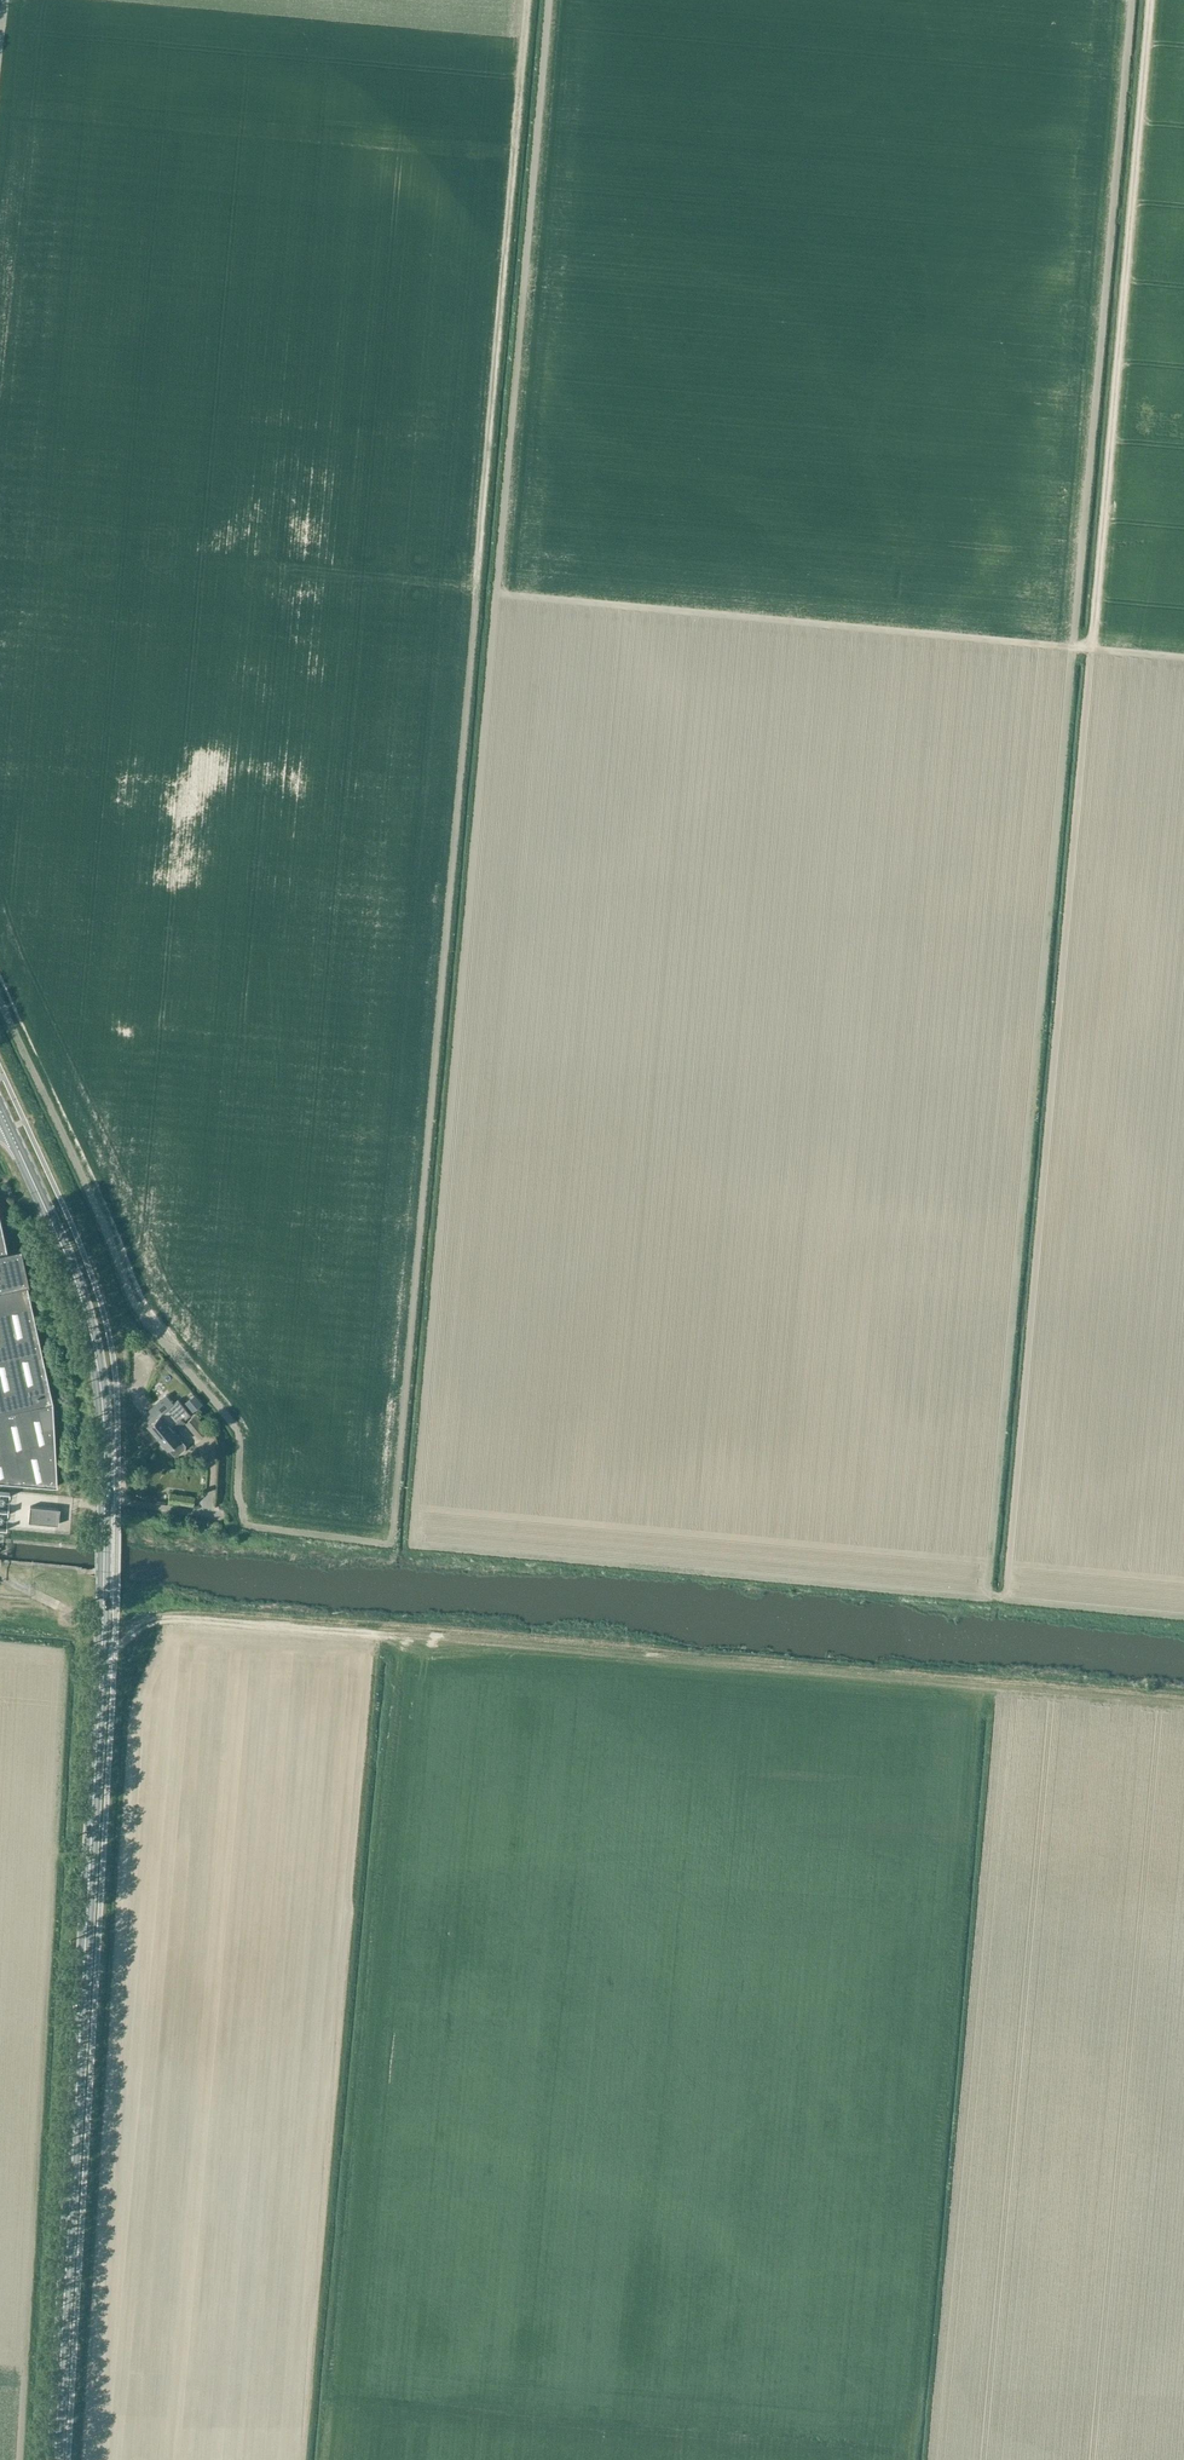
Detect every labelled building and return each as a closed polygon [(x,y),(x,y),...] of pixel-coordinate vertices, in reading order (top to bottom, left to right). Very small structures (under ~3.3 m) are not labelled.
[(16,1483),(57,1486),(53,1399),(27,1281),(30,1281),(22,1245),(7,1248),(0,1214),(0,1481),(16,1483)] [(160,1414),(148,1425),(157,1436),(181,1415),(182,1416),(183,1415),(185,1418),(190,1414),(178,1399),(173,1403),(166,1394),(153,1405),(160,1414)] [(195,1397),(187,1404),(193,1411),(201,1404),(195,1397)] [(144,1401),(133,1411),(141,1419),(151,1409),(144,1401)] [(186,1422),(199,1438),(210,1429),(197,1413),(186,1422)] [(181,1415),(157,1436),(168,1449),(169,1448),(173,1454),(177,1454),(184,1448),(184,1444),(180,1439),(180,1438),(173,1429),(177,1426),(178,1427),(184,1422),(183,1420),(185,1419),(182,1416),(181,1415)] [(170,1492),(168,1502),(180,1503),(182,1494),(170,1492)] [(30,1506),(28,1522),(59,1524),(60,1509),(30,1506)]
